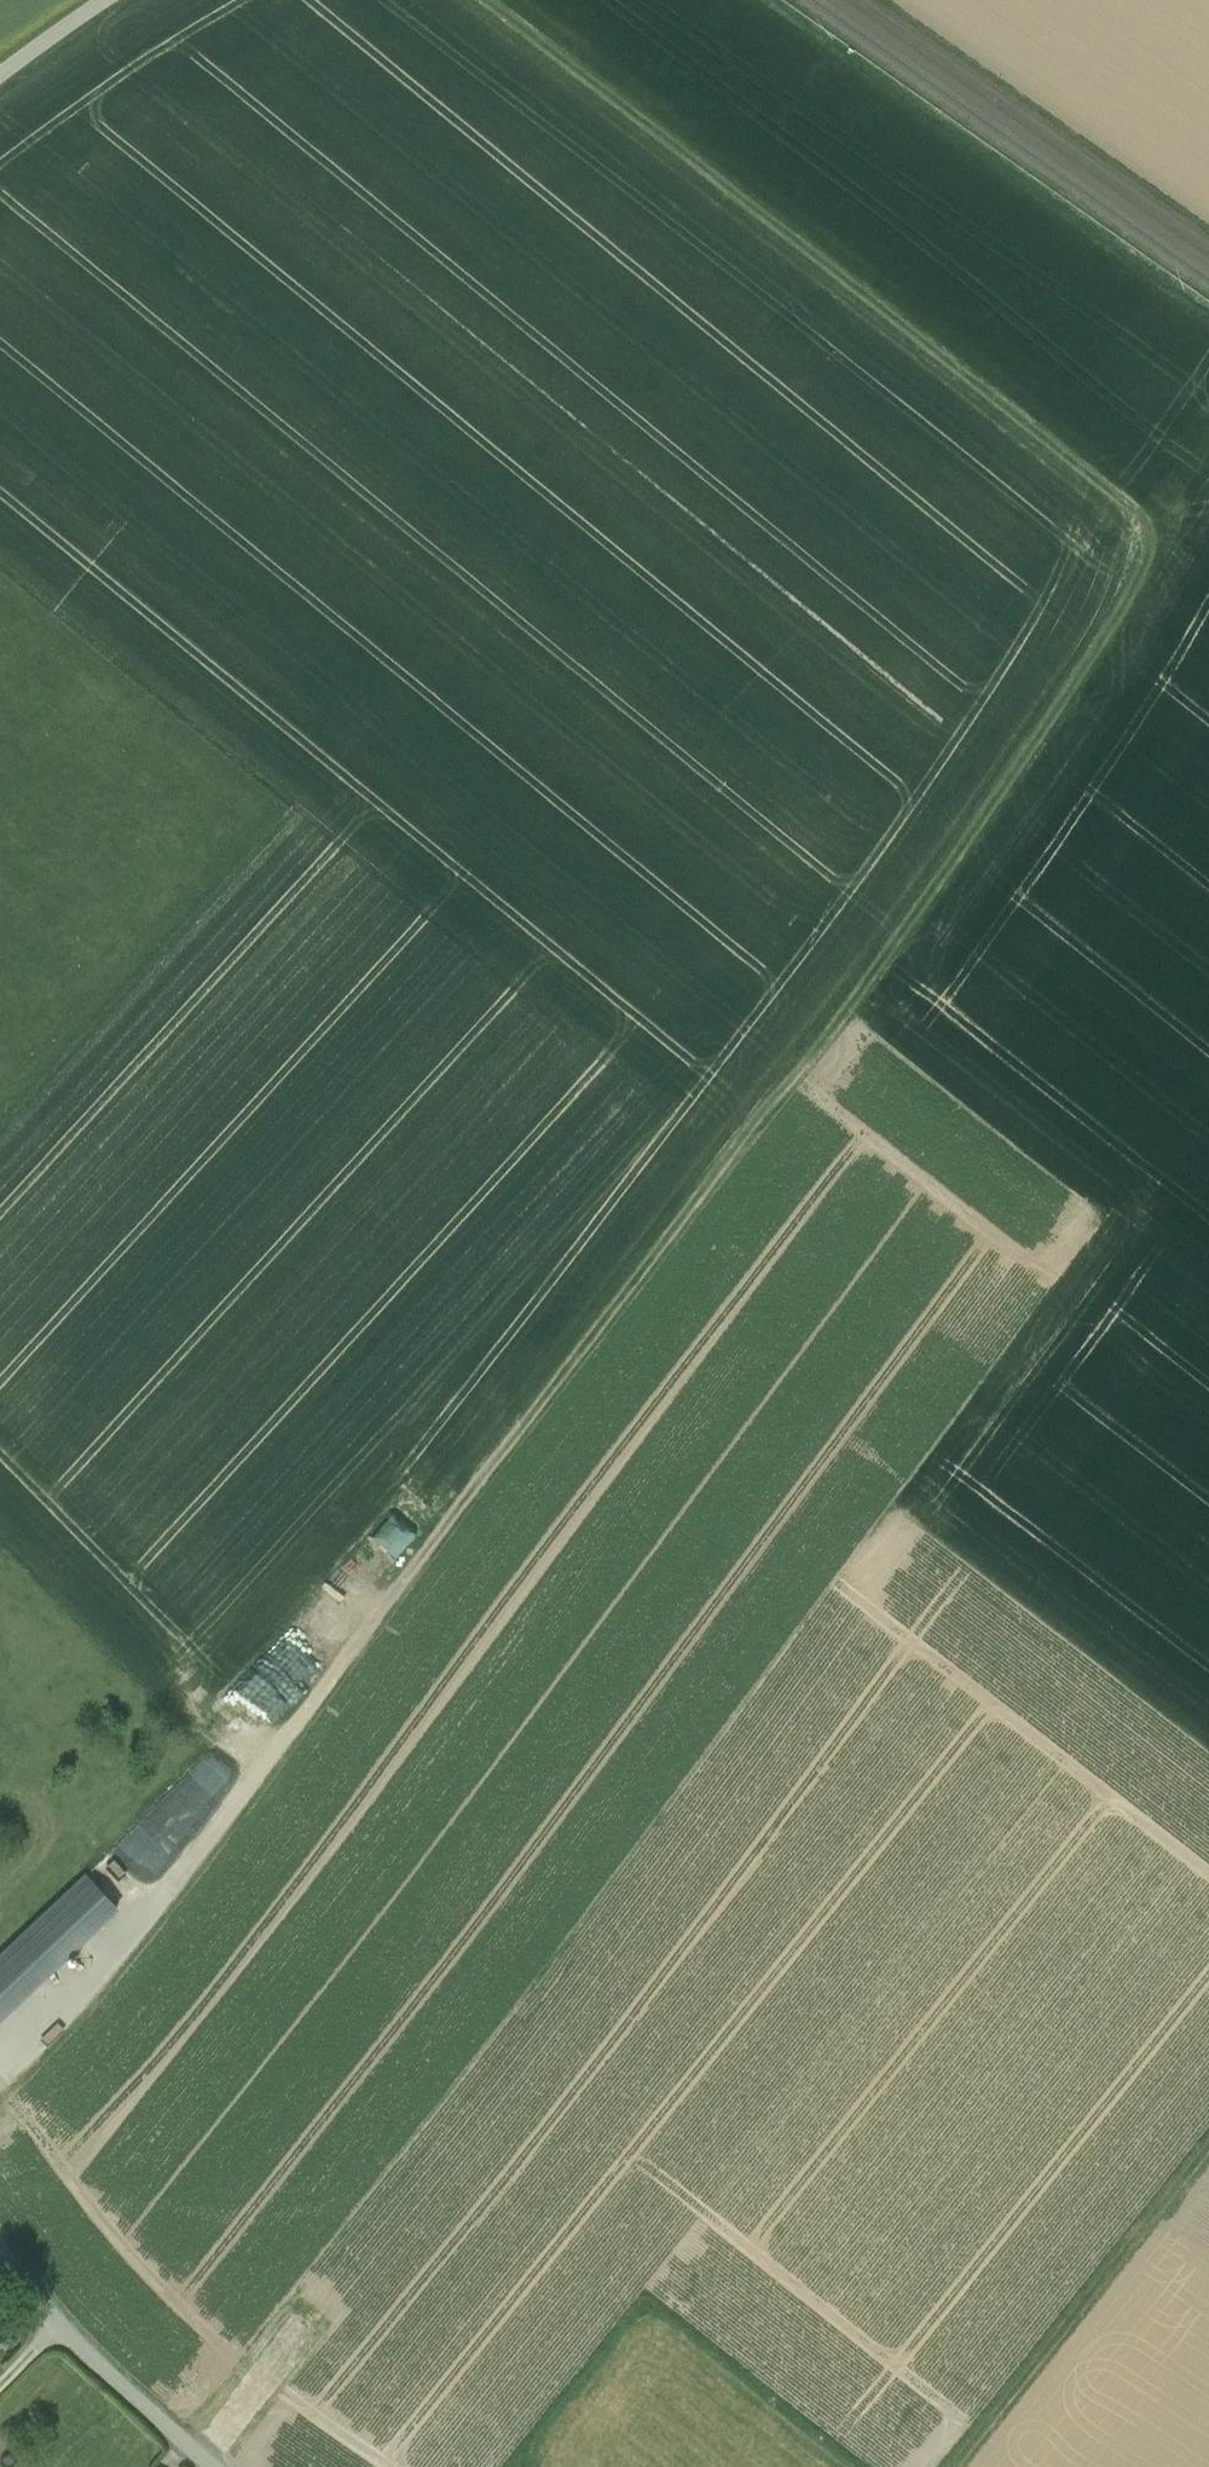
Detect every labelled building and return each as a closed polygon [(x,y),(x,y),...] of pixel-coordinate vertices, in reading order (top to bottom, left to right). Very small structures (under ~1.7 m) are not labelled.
[(374,1536),(293,1637),(320,1658),(401,1558),(374,1536)] [(170,1851),(203,1812),(202,1811),(225,1784),(204,1766),(176,1800),(192,1814),(180,1828),(175,1824),(165,1836),(163,1834),(157,1840),(170,1851)] [(86,1876),(39,1919),(70,1952),(117,1909),(86,1876)] [(39,1919),(17,1940),(47,1974),(70,1952),(39,1919)] [(0,1956),(0,2017),(47,1974),(17,1940),(0,1956)]
